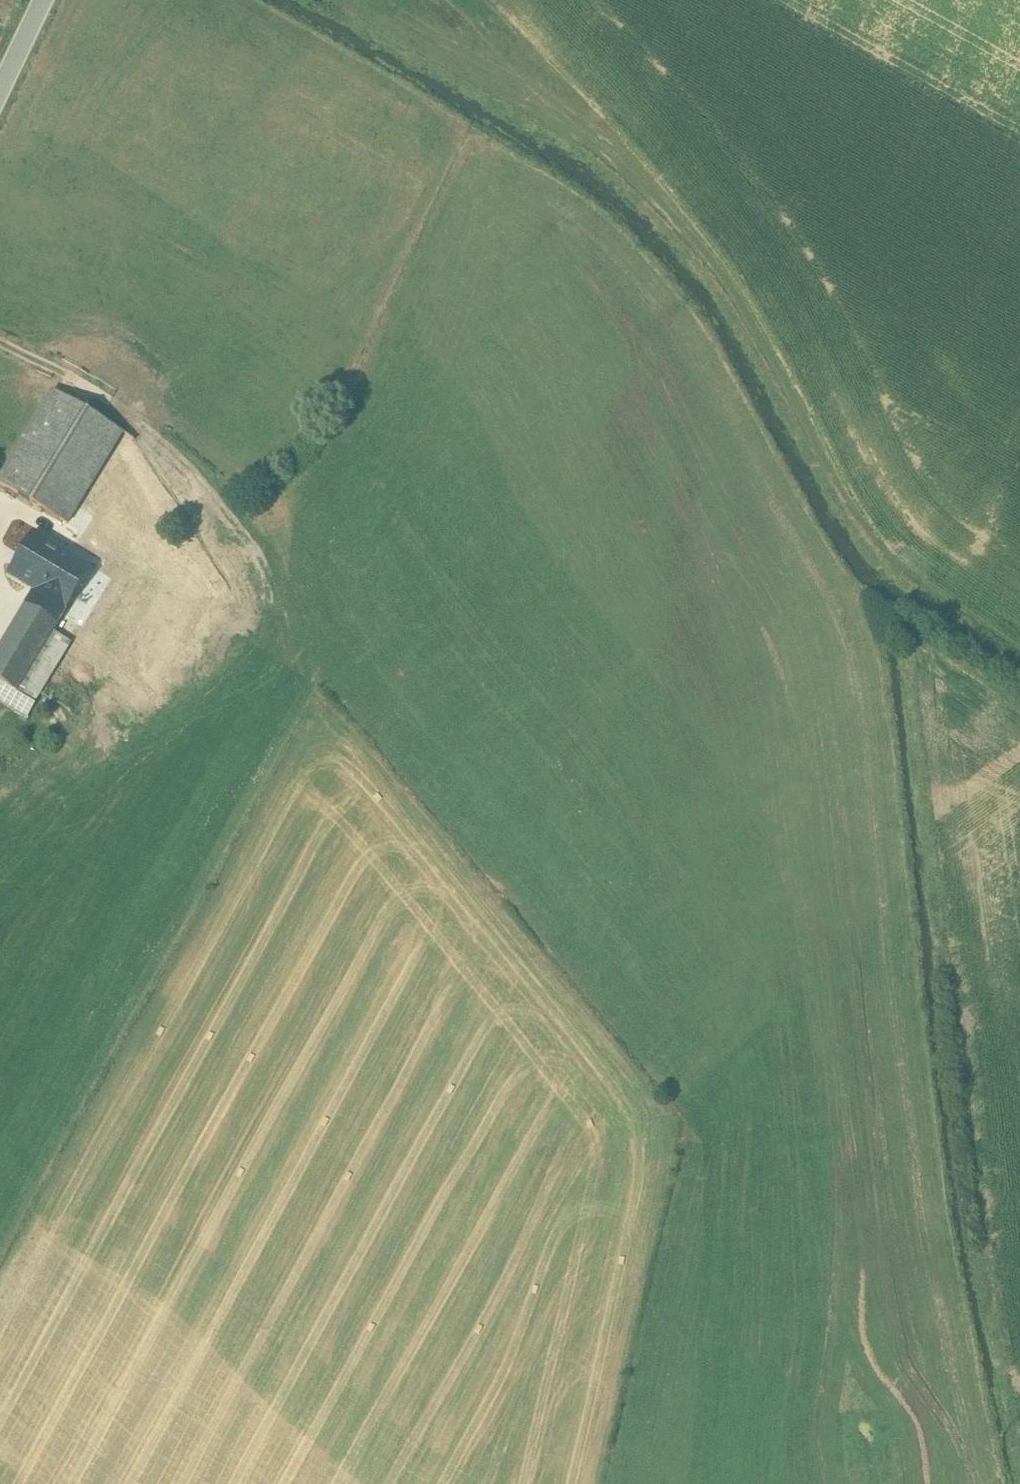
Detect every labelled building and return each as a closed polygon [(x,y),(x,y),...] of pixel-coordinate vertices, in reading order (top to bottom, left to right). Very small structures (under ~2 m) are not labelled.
[(24,437),(0,476),(0,482),(67,523),(122,432),(53,390),(24,437)] [(66,610),(84,579),(85,578),(92,566),(34,532),(8,575),(66,610)] [(12,630),(0,650),(0,683),(16,692),(66,610),(35,592),(12,630)] [(53,631),(48,641),(47,641),(16,693),(36,704),(73,643),(53,631)] [(14,697),(16,693),(16,692),(0,683),(0,700),(9,705),(14,697)]
